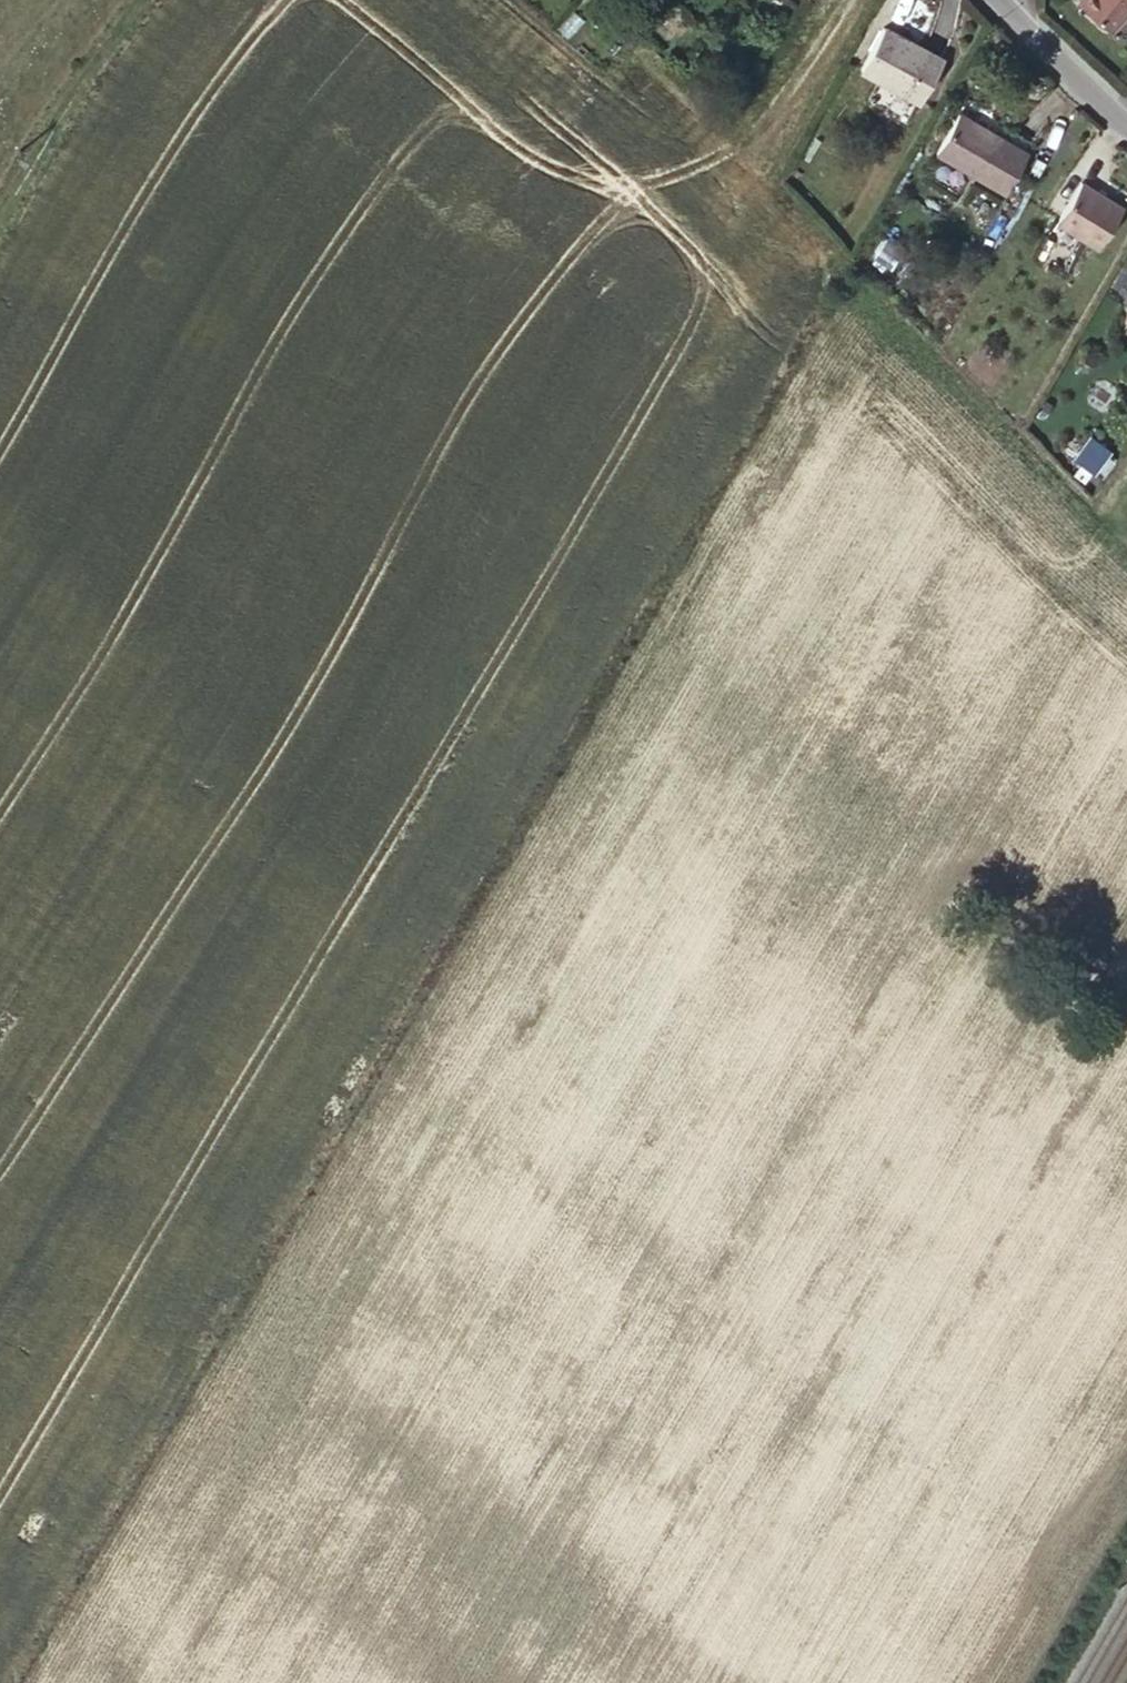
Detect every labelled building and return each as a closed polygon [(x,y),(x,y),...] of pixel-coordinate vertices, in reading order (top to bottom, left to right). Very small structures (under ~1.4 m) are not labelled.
[(1078,1),(1113,32),(1126,16),(1126,0),(1078,0),(1078,1)] [(935,59),(881,27),(858,63),(912,96),(935,59)] [(1036,148),(966,104),(943,140),(1013,185),(1036,148)] [(1090,184),(1066,219),(1108,247),(1126,218),(1126,208),(1090,184)]
